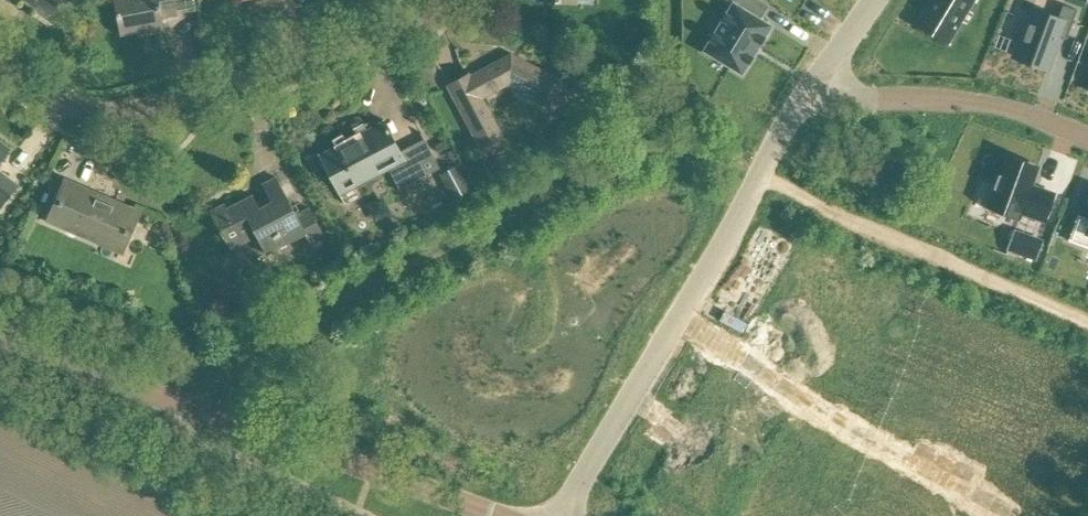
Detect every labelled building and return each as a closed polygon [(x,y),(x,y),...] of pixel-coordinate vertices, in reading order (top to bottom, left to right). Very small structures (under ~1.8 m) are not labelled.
[(51,13),(61,0),(34,0),(51,13)] [(176,0),(116,0),(122,35),(150,30),(151,35),(164,33),(162,18),(178,15),(176,0)] [(703,51),(705,53),(706,52),(739,72),(741,74),(742,71),(768,28),(769,28),(770,25),(768,24),(759,19),(767,6),(757,0),(727,0),(732,3),(730,5),(731,5),(705,49),(704,49),(703,51)] [(955,29),(973,0),(931,0),(925,11),(955,29)] [(1032,10),(1014,57),(1048,69),(1059,37),(1066,39),(1077,10),(1063,5),(1057,19),(1032,10)] [(564,81),(510,54),(469,76),(467,72),(448,82),(483,149),(502,139),(482,100),(506,87),(549,109),(564,81)] [(577,78),(570,92),(589,102),(596,88),(577,78)] [(339,193),(386,169),(387,168),(399,189),(439,168),(423,139),(401,151),(383,117),(317,152),(339,193)] [(12,148),(0,139),(0,164),(12,148)] [(1054,194),(1032,186),(1038,168),(1006,156),(987,207),(1020,219),(1021,213),(1043,222),(1054,194)] [(453,199),(471,188),(460,162),(439,173),(453,199)] [(18,186),(0,172),(0,206),(2,207),(18,186)] [(269,197),(256,203),(252,196),(227,209),(224,204),(210,211),(230,248),(255,234),(266,252),(305,232),(312,246),(325,239),(308,208),(296,215),(276,177),(262,184),(269,197)] [(119,249),(122,242),(136,213),(68,183),(51,219),(97,239),(119,249)] [(1078,215),(1068,241),(1087,248),(1087,218),(1078,215)] [(1012,229),(1005,249),(1034,260),(1041,239),(1012,229)]
